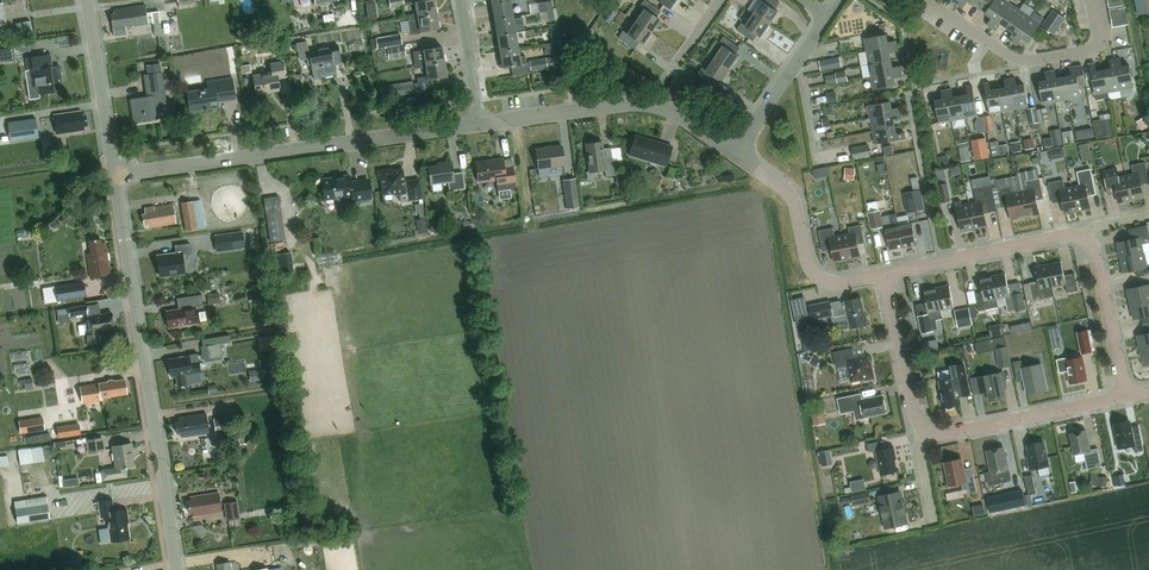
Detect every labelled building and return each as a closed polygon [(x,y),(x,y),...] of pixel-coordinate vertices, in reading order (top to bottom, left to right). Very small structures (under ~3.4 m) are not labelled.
[(178,1),(179,1),(180,8),(195,6),(194,0),(178,0),(178,1)] [(437,13),(435,0),(426,0),(416,2),(418,13),(407,15),(408,20),(419,19),(418,16),(437,13)] [(494,13),(491,13),(492,20),(495,20),(495,19),(514,16),(512,0),(493,3),(493,4),(494,13)] [(553,10),(551,0),(549,0),(545,1),(545,2),(546,11),(553,10)] [(650,32),(659,19),(656,17),(660,10),(645,0),(643,0),(639,6),(643,9),(635,22),(650,32)] [(755,13),(770,24),(778,11),(775,9),(780,2),(777,0),(761,0),(763,1),(755,13)] [(980,7),(986,11),(985,13),(992,17),(987,24),(991,26),(1009,1),(1007,0),(985,0),(980,7)] [(1007,27),(1019,8),(1009,1),(996,19),(991,26),(995,29),(1000,22),(1007,27)] [(375,2),(365,3),(366,11),(376,10),(375,2)] [(545,2),(537,3),(539,12),(546,11),(545,2)] [(114,27),(115,35),(127,33),(126,25),(154,21),(156,35),(165,34),(165,28),(163,28),(160,11),(148,13),(146,4),(114,8),(115,13),(112,13),(114,27)] [(610,6),(602,17),(610,22),(617,11),(610,6)] [(1125,6),(1110,9),(1112,18),(1127,15),(1125,6)] [(1013,41),(1030,16),(1019,8),(1007,27),(1013,31),(1008,38),(1013,41)] [(541,21),(555,19),(553,10),(546,11),(539,12),(541,21)] [(1053,10),(1042,26),(1054,35),(1066,18),(1062,16),(1058,13),(1053,10)] [(411,35),(422,33),(422,32),(440,29),(437,13),(418,16),(419,19),(408,20),(411,35)] [(761,36),(770,24),(755,13),(746,25),(742,22),(737,29),(753,40),(758,34),(761,36)] [(1127,15),(1112,18),(1113,26),(1128,24),(1127,15)] [(497,28),(494,29),(495,36),(498,36),(517,33),(514,16),(495,19),(495,20),(497,28)] [(1030,16),(1013,41),(1017,44),(1022,38),(1028,42),(1041,23),(1030,16)] [(254,21),(246,24),(249,31),(257,28),(254,21)] [(642,44),(650,32),(635,22),(627,33),(623,30),(618,37),(634,48),(639,42),(642,44)] [(500,44),(497,45),(498,52),(501,51),(520,48),(517,33),(498,36),(500,44)] [(867,50),(897,44),(896,39),(888,41),(887,33),(864,37),(867,50)] [(377,38),(377,39),(378,47),(378,48),(403,44),(401,34),(377,38)] [(715,58),(730,68),(739,56),(736,54),(740,47),(724,36),(719,43),(723,46),(715,58)] [(370,40),(372,48),(378,47),(377,39),(373,39),(370,40)] [(297,44),(294,44),(295,51),(299,50),(300,60),(308,58),(311,58),(312,64),(314,77),(337,73),(334,60),(342,59),(339,44),(309,50),(307,41),(297,43),(297,44)] [(553,42),(552,42),(554,52),(555,52),(560,51),(559,41),(553,42)] [(869,63),(891,59),(890,51),(898,50),(897,44),(867,50),(869,63)] [(388,48),(390,58),(407,55),(405,45),(388,48)] [(427,64),(445,61),(443,46),(424,49),(426,62),(415,63),(416,68),(427,67),(427,64)] [(14,59),(12,47),(0,49),(0,61),(14,59)] [(502,60),(499,60),(500,68),(522,64),(527,63),(526,56),(521,57),(520,48),(501,51),(502,60)] [(61,73),(60,64),(53,65),(51,53),(27,57),(29,69),(26,70),(29,86),(31,98),(41,96),(40,93),(61,89),(59,74),(61,73)] [(531,70),(548,67),(562,65),(561,56),(529,60),(531,70)] [(840,57),(832,58),(834,68),(841,66),(840,57)] [(1121,89),(1134,86),(1130,64),(1122,66),(1121,57),(1115,58),(1121,89)] [(702,67),(698,73),(698,74),(714,85),(718,78),(722,81),(730,68),(715,58),(707,70),(702,67)] [(1107,91),(1121,89),(1115,58),(1110,59),(1112,68),(1103,69),(1107,91)] [(871,75),(902,70),(901,65),(893,67),(891,59),(869,63),(871,75)] [(279,77),(286,76),(283,61),(271,63),(272,71),(253,75),(257,94),(282,89),(279,77)] [(430,79),(448,76),(445,61),(427,64),(427,67),(428,76),(418,78),(419,83),(430,81),(430,79)] [(1095,62),(1089,63),(1095,93),(1096,100),(1109,98),(1107,91),(1103,69),(1096,71),(1095,62)] [(132,99),(132,104),(135,123),(156,119),(154,105),(167,103),(162,71),(161,63),(147,65),(148,74),(145,74),(149,96),(132,99)] [(1079,84),(1086,83),(1082,64),(1070,66),(1072,75),(1064,76),(1068,98),(1081,96),(1079,84)] [(1068,98),(1064,76),(1057,77),(1055,69),(1050,70),(1055,100),(1068,98)] [(895,77),(903,75),(902,70),(871,75),(874,88),(896,84),(895,77)] [(1043,103),(1055,100),(1050,70),(1045,71),(1046,79),(1039,81),(1043,103)] [(836,72),(836,73),(836,74),(837,81),(837,82),(848,80),(846,71),(836,72)] [(1015,108),(1028,105),(1024,83),(1016,85),(1015,77),(1010,78),(1015,108)] [(188,91),(190,104),(191,111),(219,107),(218,101),(236,98),(233,78),(207,81),(208,88),(188,91)] [(1003,110),(1015,108),(1010,78),(1004,79),(1005,87),(999,88),(1003,110)] [(413,81),(387,85),(389,99),(398,97),(398,96),(400,95),(400,96),(415,94),(415,92),(414,84),(414,83),(413,83),(413,81)] [(1003,110),(999,88),(991,89),(990,81),(984,82),(990,113),(1003,110)] [(965,117),(978,115),(972,84),(967,85),(969,93),(961,95),(965,117)] [(965,117),(961,95),(953,96),(952,88),(947,89),(950,104),(952,120),(965,117)] [(952,120),(950,104),(947,89),(941,90),(943,98),(936,99),(940,122),(952,120)] [(828,103),(838,101),(836,94),(835,94),(827,96),(828,103)] [(871,117),(901,111),(900,106),(892,108),(890,100),(869,104),(871,117)] [(1036,107),(1028,109),(1031,124),(1032,124),(1039,122),(1038,120),(1036,109),(1036,107)] [(1047,108),(1036,109),(1038,120),(1039,122),(1039,124),(1050,122),(1047,108)] [(55,116),(57,126),(58,134),(84,130),(84,126),(88,125),(87,115),(82,115),(81,111),(55,115),(55,116)] [(873,130),(895,126),(893,118),(902,116),(901,111),(871,117),(873,130)] [(990,115),(985,116),(986,124),(987,131),(993,130),(990,115)] [(36,118),(8,123),(11,142),(25,140),(39,138),(36,118)] [(1101,120),(1093,122),(1096,139),(1104,138),(1106,137),(1115,136),(1112,118),(1101,120)] [(1145,120),(1138,124),(1142,130),(1148,126),(1145,120)] [(172,122),(168,129),(176,134),(180,127),(172,122)] [(895,126),(873,130),(875,143),(906,137),(905,132),(896,133),(895,126)] [(1077,141),(1077,128),(1066,129),(1066,142),(1077,141)] [(1093,128),(1086,129),(1088,139),(1095,138),(1093,128)] [(1050,131),(1053,146),(1063,144),(1060,129),(1050,130),(1050,131)] [(666,165),(672,145),(635,134),(629,153),(666,165)] [(1140,139),(1146,145),(1148,141),(1148,140),(1143,135),(1140,139)] [(975,159),(989,156),(986,138),(978,139),(979,141),(972,142),(975,159)] [(1024,140),(1025,150),(1035,148),(1033,138),(1024,140)] [(606,175),(615,174),(611,146),(603,147),(602,140),(585,143),(589,171),(587,171),(588,179),(595,178),(594,170),(605,168),(606,175)] [(1012,147),(1013,153),(1022,151),(1020,141),(1011,143),(1012,147)] [(1088,143),(1079,145),(1080,152),(1090,150),(1088,143)] [(539,167),(565,163),(562,144),(536,148),(539,167)] [(851,147),(853,158),(870,155),(868,144),(851,147)] [(1009,147),(1008,144),(999,146),(1001,156),(1010,154),(1009,147)] [(961,155),(962,162),(971,160),(969,146),(959,148),(961,155)] [(1062,146),(1054,148),(1056,159),(1064,157),(1064,156),(1063,152),(1062,147),(1062,146)] [(948,155),(938,157),(940,166),(950,164),(949,159),(948,155)] [(498,188),(516,186),(513,166),(505,168),(503,157),(476,161),(479,180),(497,178),(498,188)] [(1101,157),(1095,158),(1096,165),(1103,164),(1101,157)] [(450,190),(466,188),(463,172),(454,173),(452,160),(443,161),(443,163),(429,165),(432,184),(449,182),(450,190)] [(1127,175),(1131,199),(1144,196),(1142,184),(1141,180),(1148,179),(1148,178),(1146,162),(1132,165),(1134,174),(1127,175)] [(885,163),(877,164),(879,171),(886,170),(885,163)] [(670,167),(666,176),(673,179),(677,169),(670,167)] [(402,200),(423,197),(420,179),(405,181),(403,168),(389,170),(387,169),(378,170),(380,178),(382,179),(384,194),(393,193),(395,194),(401,193),(402,200)] [(845,168),(845,177),(855,177),(855,168),(852,168),(845,168)] [(1080,185),(1073,186),(1078,210),(1091,207),(1088,195),(1096,193),(1092,173),(1091,168),(1077,171),(1078,176),(1080,185)] [(1117,168),(1104,170),(1108,191),(1116,189),(1119,202),(1131,199),(1127,175),(1119,177),(1117,168)] [(353,199),(371,197),(369,178),(351,181),(350,174),(322,178),(325,198),(353,194),(353,199)] [(624,175),(616,176),(617,186),(625,185),(624,175)] [(1027,189),(1020,191),(1025,215),(1032,213),(1032,215),(1040,213),(1037,201),(1036,197),(1044,195),(1040,177),(1026,180),(1027,189)] [(576,178),(564,180),(568,209),(580,207),(576,178)] [(1064,179),(1049,182),(1053,200),(1062,198),(1062,201),(1065,213),(1078,210),(1073,186),(1066,188),(1064,179)] [(948,182),(938,183),(942,202),(952,200),(948,182)] [(977,202),(969,204),(974,227),(987,224),(985,212),(984,210),(991,208),(992,211),(997,210),(997,208),(992,187),(992,184),(982,186),(974,188),(975,195),(977,202)] [(997,186),(992,187),(997,208),(1002,207),(1001,204),(998,189),(997,186)] [(1011,186),(998,189),(1001,204),(1008,202),(1008,205),(1011,219),(1019,218),(1018,216),(1025,215),(1020,191),(1013,192),(1011,186)] [(921,189),(912,191),(916,211),(924,209),(923,199),(922,195),(921,189)] [(279,196),(265,198),(271,241),(286,239),(279,196)] [(200,198),(182,201),(187,230),(205,227),(200,198)] [(961,200),(955,201),(956,206),(961,230),(974,227),(969,204),(962,205),(961,200)] [(149,226),(177,221),(174,203),(155,206),(155,205),(145,207),(146,213),(143,213),(145,224),(148,223),(149,226)] [(874,211),(868,213),(871,229),(883,227),(881,217),(882,216),(881,210),(879,210),(876,211),(874,211)] [(479,212),(475,218),(484,224),(488,217),(479,212)] [(891,226),(886,227),(891,249),(903,246),(899,224),(897,216),(897,213),(889,215),(891,226)] [(908,214),(897,216),(899,224),(910,222),(908,214)] [(55,220),(51,227),(54,229),(59,227),(61,224),(55,220)] [(434,222),(429,230),(436,234),(440,226),(434,222)] [(910,222),(899,224),(903,246),(916,244),(912,222),(910,222)] [(850,233),(843,234),(848,258),(860,255),(858,244),(858,241),(857,240),(864,239),(861,224),(849,226),(850,233)] [(1144,252),(1143,244),(1148,242),(1148,231),(1148,224),(1129,228),(1131,239),(1117,242),(1121,257),(1144,252)] [(833,227),(819,230),(822,247),(831,246),(832,249),(835,261),(848,258),(843,234),(835,236),(833,227)] [(243,231),(214,235),(215,242),(226,240),(227,250),(231,249),(245,248),(243,231)] [(90,253),(87,253),(91,276),(111,273),(109,259),(107,250),(106,241),(103,241),(102,237),(90,239),(88,240),(90,253)] [(176,253),(157,256),(159,274),(184,271),(182,252),(191,251),(190,242),(175,244),(176,253)] [(1121,257),(1124,272),(1136,269),(1138,276),(1148,274),(1148,264),(1147,264),(1144,252),(1121,257)] [(1061,261),(1048,263),(1053,286),(1066,283),(1067,292),(1079,289),(1075,272),(1064,274),(1061,261)] [(1039,283),(1032,285),(1034,298),(1035,300),(1049,297),(1047,287),(1053,286),(1048,263),(1035,266),(1038,280),(1039,283)] [(1005,272),(992,275),(997,297),(1005,296),(1009,295),(1010,295),(1005,272)] [(982,292),(975,294),(976,295),(978,310),(986,309),(999,307),(998,306),(997,298),(997,297),(992,275),(979,278),(982,292)] [(83,281),(54,285),(56,299),(85,294),(83,281)] [(936,287),(941,309),(954,307),(949,284),(936,287)] [(1148,300),(1148,284),(1127,288),(1131,304),(1148,300)] [(928,312),(918,314),(918,315),(922,333),(938,329),(936,319),(943,318),(941,309),(936,287),(924,290),(926,302),(928,312)] [(1015,294),(1012,294),(1014,302),(1016,310),(1026,308),(1023,292),(1022,292),(1015,294)] [(215,293),(208,294),(209,304),(217,303),(215,293)] [(1009,295),(1005,296),(1008,312),(1016,310),(1014,302),(1012,294),(1010,295),(1009,295)] [(178,308),(163,310),(166,326),(195,322),(193,305),(201,304),(200,295),(183,297),(184,307),(180,308),(178,308)] [(868,323),(865,310),(864,311),(861,297),(845,300),(846,308),(832,311),(830,300),(809,305),(812,319),(832,315),(833,321),(848,317),(850,327),(868,323)] [(1131,304),(1134,318),(1148,315),(1148,300),(1131,304)] [(972,318),(978,317),(975,303),(970,304),(972,318)] [(69,321),(68,316),(87,313),(85,304),(60,308),(61,314),(57,314),(59,323),(69,321)] [(807,306),(794,309),(796,321),(810,318),(807,306)] [(962,309),(955,311),(957,321),(964,320),(965,326),(972,324),(972,320),(969,308),(962,309)] [(99,339),(97,330),(112,327),(110,311),(86,315),(87,322),(84,322),(86,341),(99,339)] [(992,324),(994,334),(1007,332),(1005,322),(992,324)] [(1148,348),(1148,323),(1143,324),(1145,333),(1137,335),(1140,350),(1148,348)] [(1058,325),(1049,327),(1050,336),(1059,334),(1058,325)] [(1088,329),(1077,331),(1081,354),(1093,352),(1093,350),(1092,348),(1089,329),(1088,329)] [(275,335),(258,337),(260,349),(277,347),(275,335)] [(1003,336),(992,338),(999,367),(1010,365),(1003,336)] [(814,341),(803,343),(805,351),(816,349),(814,341)] [(204,346),(202,347),(203,359),(204,359),(223,356),(224,356),(222,344),(204,346)] [(875,378),(873,367),(871,367),(868,354),(852,358),(850,348),(834,351),(837,366),(847,364),(851,381),(865,378),(865,380),(875,378)] [(1140,350),(1144,365),(1148,364),(1148,348),(1140,350)] [(195,353),(186,354),(187,362),(196,360),(195,353)] [(166,358),(169,375),(174,374),(176,386),(179,385),(179,386),(181,385),(185,384),(183,373),(198,371),(196,360),(187,362),(186,354),(166,358)] [(813,356),(809,362),(817,366),(820,360),(814,356),(813,356)] [(1088,379),(1083,356),(1066,359),(1066,357),(1057,359),(1059,372),(1067,370),(1070,383),(1088,379)] [(1046,388),(1041,364),(1023,368),(1021,359),(1013,361),(1016,375),(1023,374),(1027,392),(1046,388)] [(943,397),(939,397),(941,407),(961,403),(957,386),(967,384),(962,363),(951,366),(954,377),(939,380),(943,397)] [(249,371),(250,382),(265,380),(263,368),(262,369),(258,369),(249,371)] [(984,375),(976,377),(976,379),(979,392),(980,394),(988,393),(990,399),(1006,396),(1003,381),(1005,380),(1003,371),(984,375)] [(107,382),(80,386),(83,405),(102,401),(102,399),(128,394),(128,391),(129,390),(128,387),(127,386),(126,378),(115,380),(113,378),(109,379),(107,382)] [(859,393),(838,398),(841,414),(855,411),(856,417),(864,416),(860,400),(859,393)] [(883,395),(860,400),(864,416),(886,411),(883,395)] [(826,423),(823,407),(811,409),(814,425),(820,424),(826,423)] [(178,421),(174,422),(176,433),(180,432),(181,437),(210,432),(207,412),(178,417),(178,421)] [(215,428),(216,432),(230,430),(229,426),(234,426),(233,419),(228,419),(228,415),(213,417),(214,418),(211,419),(212,428),(215,428)] [(43,417),(19,421),(21,433),(45,429),(43,417)] [(1131,426),(1129,420),(1114,423),(1119,448),(1134,445),(1135,451),(1144,450),(1138,425),(1131,426)] [(79,424),(58,427),(59,437),(81,434),(79,424)] [(1102,465),(1098,448),(1090,450),(1086,429),(1070,432),(1074,454),(1084,452),(1087,468),(1102,465)] [(101,435),(86,437),(88,451),(104,449),(101,435)] [(250,437),(247,445),(255,448),(258,441),(250,437)] [(880,474),(897,470),(894,455),(896,455),(894,446),(885,448),(883,440),(867,443),(869,451),(875,450),(880,474)] [(130,449),(132,448),(131,441),(111,444),(115,467),(124,466),(132,465),(130,449)] [(1030,469),(1049,465),(1043,441),(1027,444),(1030,459),(1028,460),(1030,469)] [(55,444),(42,446),(44,459),(57,457),(55,448),(55,444)] [(990,484),(1010,479),(1003,446),(987,450),(992,473),(988,474),(990,484)] [(825,451),(820,451),(822,466),(829,465),(828,458),(832,457),(831,450),(825,451)] [(1,455),(3,464),(12,462),(11,454),(1,455)] [(961,482),(962,489),(968,488),(969,493),(977,491),(973,472),(965,474),(962,458),(944,461),(949,485),(961,482)] [(124,466),(115,467),(102,469),(103,479),(126,475),(124,466)] [(1029,475),(1025,476),(1028,494),(1036,493),(1033,474),(1029,475)] [(1124,474),(1116,475),(1118,484),(1125,483),(1124,474)] [(1107,482),(1108,477),(1098,476),(1097,485),(1107,486),(1107,482)] [(71,478),(62,480),(63,487),(72,486),(71,478)] [(864,479),(850,482),(851,487),(852,491),(866,488),(864,479)] [(869,491),(851,495),(852,501),(852,502),(853,506),(872,502),(871,499),(869,491)] [(900,491),(881,495),(883,505),(881,505),(883,517),(886,516),(888,527),(907,523),(900,491)] [(192,501),(188,502),(189,512),(193,512),(194,515),(222,511),(219,492),(191,497),(192,501)] [(1003,497),(1006,510),(1026,506),(1023,493),(1003,497)] [(27,499),(15,501),(18,522),(49,517),(47,503),(28,506),(27,499)] [(112,511),(111,500),(97,502),(100,518),(106,517),(110,542),(129,539),(126,523),(128,522),(125,509),(112,511)] [(238,500),(224,502),(227,520),(241,517),(238,500)] [(983,504),(975,506),(977,515),(985,513),(983,504)] [(76,554),(71,555),(68,560),(69,565),(73,568),(79,567),(80,566),(82,563),(81,557),(76,554)]
